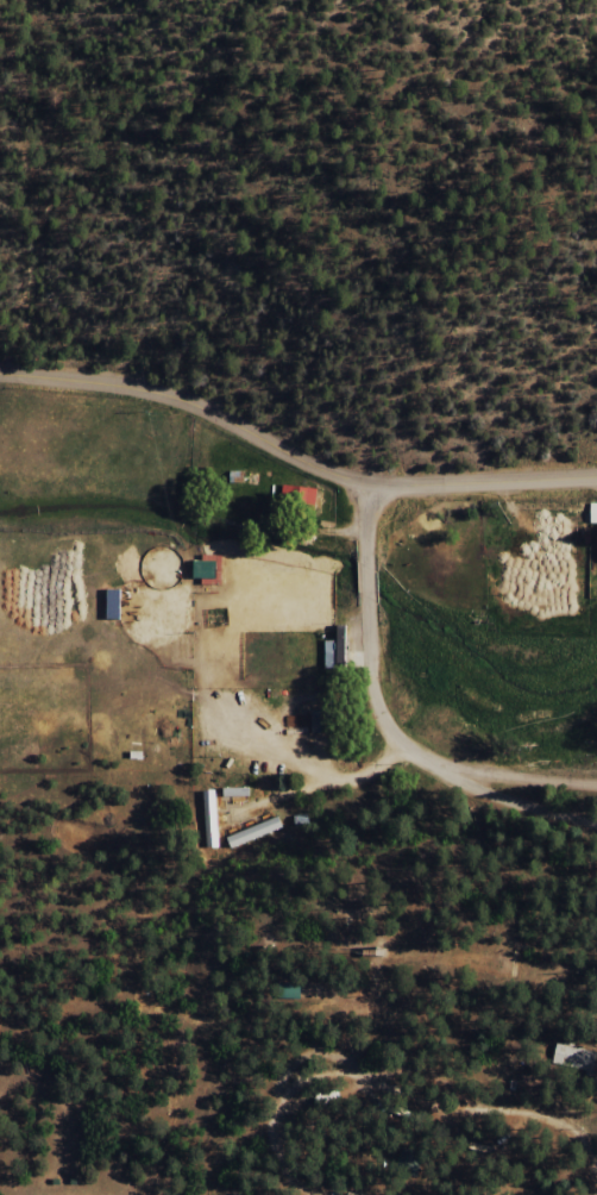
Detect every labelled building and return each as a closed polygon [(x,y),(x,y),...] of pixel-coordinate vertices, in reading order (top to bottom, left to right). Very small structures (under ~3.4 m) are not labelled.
[(283,510),(317,510),(317,488),(283,488),(283,510)] [(226,563),(163,562),(162,603),(226,603),(226,563)] [(123,592),(109,591),(108,621),(122,621),(123,592)] [(323,639),(335,639),(335,624),(345,624),(345,668),(323,668),(323,639)] [(218,848),(217,792),(205,792),(206,849),(218,848)] [(283,828),(279,817),(226,839),(231,849),(283,828)] [(302,988),(282,982),(278,998),(298,1003),(302,988)] [(555,1041),(551,1062),(585,1070),(584,1074),(592,1075),(596,1051),(574,1046),(576,1041),(565,1039),(564,1044),(555,1041)]
